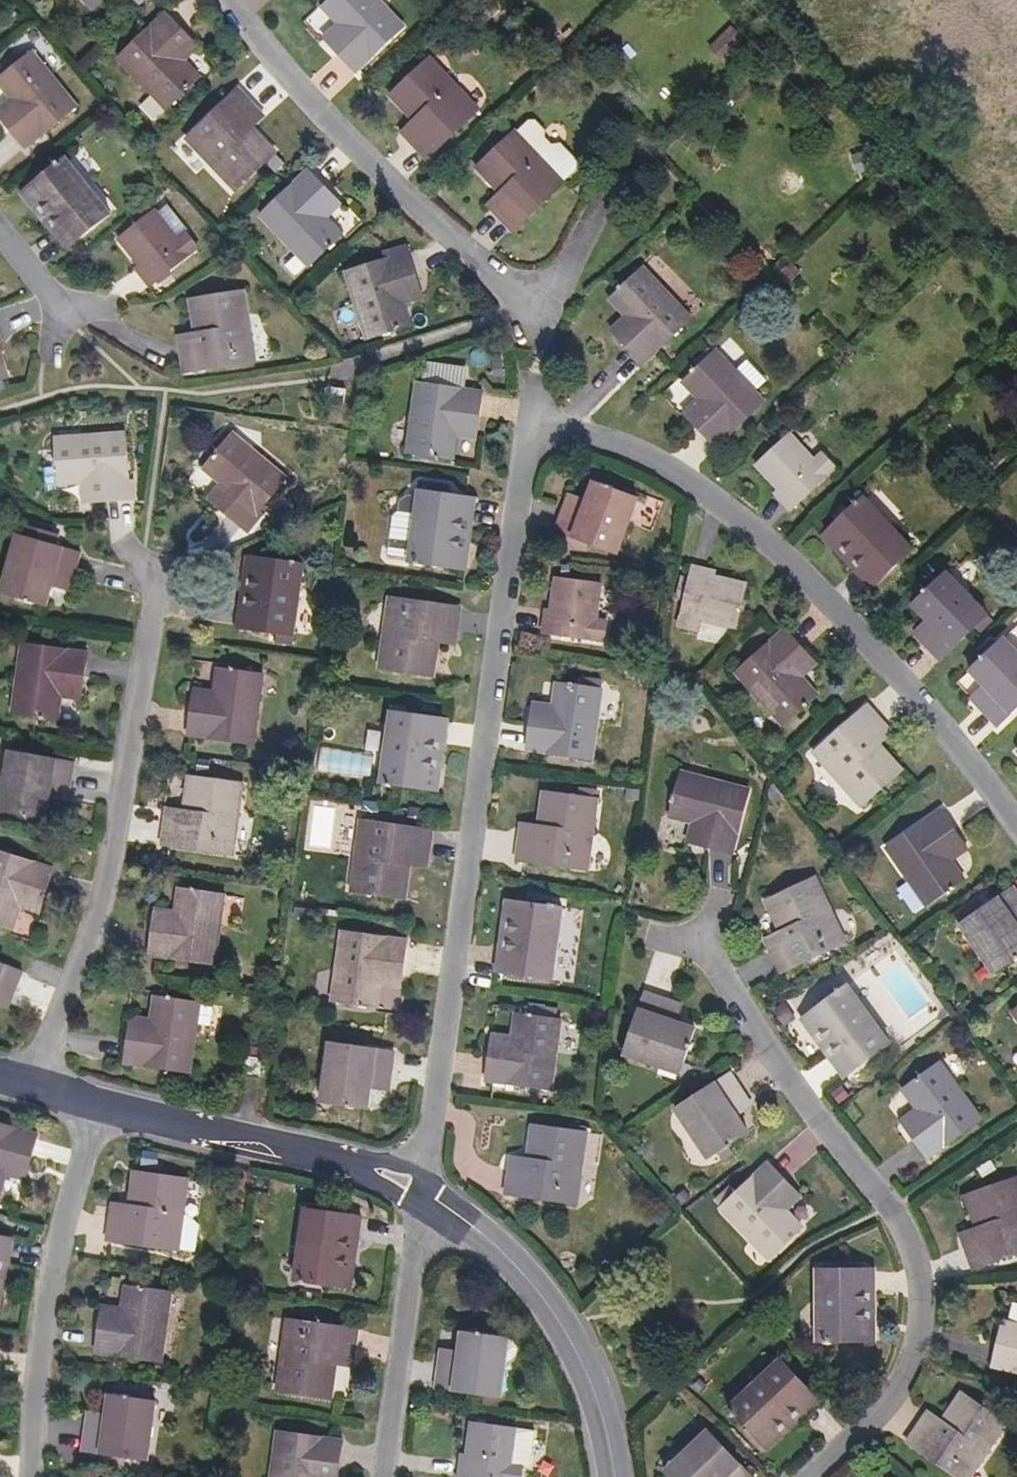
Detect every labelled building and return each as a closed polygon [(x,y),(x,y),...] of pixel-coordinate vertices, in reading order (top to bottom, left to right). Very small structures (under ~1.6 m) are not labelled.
[(94,10),(104,0),(84,0),(94,10)] [(356,71),(405,26),(381,0),(330,0),(322,7),(337,23),(344,30),(330,44),(356,71)] [(305,20),(320,37),(335,24),(320,7),(305,20)] [(119,58),(167,108),(200,77),(184,60),(178,53),(193,39),(167,12),(119,58)] [(323,36),(330,44),(344,30),(337,23),(323,36)] [(731,25),(709,46),(725,62),(746,40),(731,25)] [(199,46),(193,39),(178,53),(184,60),(199,46)] [(26,143),(76,98),(30,46),(0,73),(0,82),(10,93),(17,101),(1,115),(26,143)] [(408,140),(426,160),(479,110),(429,57),(389,96),(412,120),(420,129),(408,140)] [(257,110),(239,90),(187,140),(236,192),(276,155),(252,129),(245,122),(257,110)] [(1,115),(17,101),(10,93),(0,102),(0,113),(1,115)] [(264,117),(257,110),(245,122),(252,129),(264,117)] [(513,231),(564,183),(565,181),(575,171),(577,168),(577,166),(578,165),(578,162),(578,160),(561,143),(552,143),(551,145),(544,138),(545,130),(534,119),(528,119),(517,130),(515,130),(476,167),(500,191),(507,200),(495,212),(513,231)] [(400,132),(408,140),(420,129),(412,120),(400,132)] [(75,243),(112,214),(65,157),(21,194),(35,212),(44,205),(75,243)] [(257,212),(305,263),(339,231),(323,215),(316,207),(331,194),(306,167),(257,212)] [(495,212),(507,200),(500,191),(487,204),(495,212)] [(338,201),(331,194),(316,207),(323,215),(338,201)] [(144,276),(151,286),(200,246),(188,230),(189,229),(167,202),(155,211),(150,204),(134,217),(139,222),(119,238),(148,273),(144,276)] [(44,205),(35,212),(67,250),(75,243),(44,205)] [(347,271),(367,339),(412,325),(405,303),(403,294),(422,289),(411,252),(347,271)] [(644,267),(610,301),(632,324),(618,337),(644,365),(693,318),(644,267)] [(424,298),(422,289),(403,294),(405,303),(424,298)] [(180,346),(184,373),(255,361),(242,290),(189,300),(194,333),(196,344),(180,346)] [(632,324),(625,316),(611,330),(618,337),(632,324)] [(178,336),(180,346),(196,344),(194,333),(178,336)] [(717,350),(682,383),(698,399),(705,406),(691,420),(717,447),(766,401),(717,350)] [(0,355),(0,382),(8,379),(0,355)] [(461,425),(462,414),(479,416),(483,390),(462,387),(465,365),(427,360),(424,381),(411,380),(401,450),(456,459),(461,425)] [(344,409),(347,389),(330,387),(326,406),(344,409)] [(705,406),(698,399),(684,413),(691,420),(705,406)] [(478,427),(479,416),(462,414),(461,425),(478,427)] [(131,499),(128,433),(58,436),(60,482),(83,481),(93,481),(94,500),(131,499)] [(784,497),(780,500),(791,512),(837,468),(822,452),(815,459),(791,433),(756,467),(779,491),(784,497)] [(244,531),(288,480),(234,435),(204,471),(222,486),(229,492),(216,507),(244,531)] [(459,542),(465,497),(448,495),(450,484),(421,479),(420,490),(418,490),(416,506),(414,523),(399,521),(398,521),(393,525),(390,542),(387,546),(386,554),(389,559),(465,571),(469,544),(459,542)] [(94,500),(93,481),(83,481),(84,501),(94,500)] [(565,503),(556,531),(619,554),(640,499),(593,482),(586,500),(582,509),(565,503)] [(216,507),(229,492),(222,486),(209,501),(216,507)] [(784,497),(779,491),(775,494),(780,500),(784,497)] [(582,509),(586,500),(569,494),(565,503),(582,509)] [(469,544),(475,499),(465,497),(459,542),(469,544)] [(844,548),(878,584),(914,549),(866,497),(822,537),(838,554),(844,548)] [(414,523),(416,506),(408,505),(400,511),(399,521),(414,523)] [(53,534),(55,527),(25,518),(23,525),(53,534)] [(73,579),(80,554),(56,546),(59,536),(53,534),(23,525),(20,535),(18,534),(7,571),(18,574),(12,595),(46,606),(53,583),(56,574),(73,579)] [(838,554),(871,590),(878,584),(844,548),(838,554)] [(294,634),(304,562),(247,555),(244,578),(255,579),(248,628),(294,634)] [(693,566),(678,627),(700,632),(703,622),(737,630),(747,583),(715,576),(707,575),(708,569),(693,566)] [(12,595),(18,574),(7,571),(1,593),(12,595)] [(990,615),(948,572),(911,606),(926,621),(933,629),(920,640),(940,662),(990,615)] [(70,588),(73,579),(56,574),(53,583),(70,588)] [(248,628),(255,579),(244,578),(237,626),(248,628)] [(544,620),(542,633),(605,642),(608,620),(598,619),(603,585),(555,578),(551,611),(549,620),(544,620)] [(456,635),(459,608),(388,598),(378,670),(433,677),(438,643),(439,633),(456,635)] [(933,629),(926,621),(913,633),(920,640),(933,629)] [(786,629),(735,674),(783,726),(818,694),(803,678),(796,670),(811,657),(786,629)] [(455,645),(456,635),(439,633),(438,643),(455,645)] [(1016,708),(1016,650),(1005,638),(969,671),(983,686),(990,693),(977,706),(997,727),(1016,708)] [(84,690),(91,652),(25,641),(13,709),(59,718),(63,697),(65,687),(84,690)] [(796,670),(803,678),(818,664),(811,657),(796,670)] [(253,745),(263,674),(217,669),(214,692),(212,701),(193,698),(188,736),(253,745)] [(532,712),(526,751),(594,760),(603,688),(556,683),(553,705),(552,715),(532,712)] [(990,693),(983,686),(970,698),(977,706),(990,693)] [(82,700),(83,690),(65,687),(63,697),(82,700)] [(212,701),(214,692),(194,689),(193,698),(212,701)] [(552,715),(553,705),(534,702),(532,712),(552,715)] [(880,744),(873,736),(886,725),(869,705),(813,754),(861,807),(903,769),(880,744)] [(431,768),(438,718),(391,712),(381,784),(438,792),(441,770),(431,768)] [(441,770),(448,720),(438,718),(431,768),(441,770)] [(873,736),(880,744),(893,732),(886,725),(873,736)] [(50,798),(52,787),(69,790),(74,764),(10,752),(3,789),(14,791),(10,813),(46,820),(50,798)] [(701,826),(696,845),(734,854),(750,789),(681,771),(669,818),(692,824),(701,826)] [(233,854),(243,784),(188,777),(184,811),(182,821),(166,818),(163,844),(233,854)] [(68,801),(69,790),(52,787),(50,798),(68,801)] [(14,791),(3,789),(0,788),(0,811),(10,813),(14,791)] [(521,833),(517,861),(590,871),(599,799),(543,792),(538,826),(536,836),(521,833)] [(182,821),(184,811),(167,809),(166,818),(182,821)] [(886,848),(926,907),(966,880),(953,861),(947,852),(963,842),(941,810),(886,848)] [(405,901),(411,856),(428,858),(431,831),(360,821),(350,893),(405,901)] [(536,836),(538,826),(523,823),(521,833),(536,836)] [(701,826),(692,824),(687,842),(696,845),(701,826)] [(947,852),(953,861),(969,850),(963,842),(947,852)] [(54,868),(0,850),(0,923),(13,928),(20,906),(24,896),(42,902),(43,903),(54,868)] [(426,868),(427,858),(411,856),(410,867),(426,868)] [(780,932),(784,942),(769,949),(780,974),(847,941),(817,877),(765,902),(780,932)] [(959,926),(993,975),(1016,958),(1016,922),(1016,891),(1014,887),(959,926)] [(215,964),(225,895),(179,888),(175,912),(174,921),(154,918),(149,954),(215,964)] [(39,913),(42,902),(24,896),(20,906),(39,913)] [(512,924),(505,973),(554,980),(564,908),(506,900),(503,923),(512,924)] [(174,921),(175,912),(155,909),(154,918),(174,921)] [(503,923),(496,972),(505,973),(512,924),(503,923)] [(401,977),(406,941),(340,932),(330,1001),(377,1007),(380,985),(382,975),(401,977)] [(784,942),(780,932),(765,939),(769,949),(784,942)] [(23,972),(0,964),(0,993),(12,997),(13,998),(23,972)] [(400,988),(401,977),(382,975),(380,985),(400,988)] [(848,984),(801,1020),(815,1039),(822,1034),(851,1073),(891,1043),(848,984)] [(646,992),(625,1056),(681,1075),(696,1028),(677,1021),(667,1018),(673,1001),(646,992)] [(12,997),(0,993),(0,1004),(7,1007),(12,997)] [(193,1072),(202,1003),(156,997),(152,1019),(151,1028),(131,1025),(126,1062),(193,1072)] [(667,1018),(677,1021),(683,1004),(673,1001),(667,1018)] [(486,1080),(553,1088),(563,1020),(515,1014),(512,1036),(511,1046),(491,1043),(486,1080)] [(151,1028),(152,1019),(132,1017),(131,1025),(151,1028)] [(511,1046),(512,1036),(493,1033),(491,1043),(511,1046)] [(815,1039),(844,1079),(851,1073),(822,1034),(815,1039)] [(372,1089),(373,1077),(390,1079),(394,1053),(329,1043),(324,1081),(335,1082),(332,1105),(368,1110),(372,1089)] [(261,1080),(264,1060),(246,1057),(243,1077),(261,1080)] [(983,1119),(941,1062),(902,1090),(916,1109),(922,1116),(906,1128),(929,1159),(983,1119)] [(731,1073),(675,1110),(708,1159),(749,1132),(738,1115),(732,1107),(747,1097),(731,1073)] [(388,1091),(390,1079),(373,1077),(372,1089),(388,1091)] [(332,1105),(335,1082),(324,1081),(321,1103),(332,1105)] [(732,1107),(738,1115),(753,1105),(747,1097),(732,1107)] [(922,1116),(916,1109),(901,1120),(906,1128),(922,1116)] [(9,1162),(28,1168),(37,1132),(0,1122),(0,1195),(1,1195),(7,1172),(9,1162)] [(527,1159),(526,1169),(509,1167),(505,1195),(579,1205),(589,1133),(532,1125),(527,1159)] [(526,1169),(527,1159),(510,1157),(509,1167),(526,1169)] [(25,1177),(28,1168),(9,1162),(7,1172),(25,1177)] [(796,1191),(768,1163),(720,1208),(769,1260),(804,1227),(789,1211),(782,1204),(796,1191)] [(177,1251),(187,1179),(133,1172),(128,1206),(127,1217),(109,1214),(106,1240),(177,1251)] [(963,1243),(972,1269),(1016,1254),(1016,1178),(964,1197),(975,1229),(979,1238),(963,1243)] [(782,1204),(789,1211),(803,1198),(796,1191),(782,1204)] [(127,1217),(128,1206),(110,1204),(109,1214),(127,1217)] [(351,1289),(354,1267),(342,1266),(350,1216),(303,1210),(293,1281),(351,1289)] [(354,1267),(361,1218),(350,1216),(342,1266),(354,1267)] [(979,1238),(975,1229),(960,1234),(963,1243),(979,1238)] [(13,1238),(3,1236),(0,1251),(0,1287),(3,1287),(13,1238)] [(867,1269),(817,1269),(817,1342),(876,1342),(876,1318),(867,1318),(867,1269)] [(876,1318),(876,1269),(867,1269),(867,1318),(876,1318)] [(154,1324),(158,1301),(122,1296),(118,1318),(117,1328),(100,1327),(96,1353),(159,1362),(165,1325),(154,1324)] [(165,1325),(168,1303),(158,1301),(154,1324),(165,1325)] [(117,1328),(118,1318),(101,1316),(100,1327),(117,1328)] [(1003,1320),(1001,1330),(1016,1334),(1016,1324),(1003,1320)] [(330,1399),(334,1366),(336,1356),(354,1358),(357,1330),(285,1321),(276,1392),(330,1399)] [(1016,1374),(1016,1334),(1001,1330),(992,1368),(1016,1374)] [(439,1359),(435,1389),(502,1397),(507,1363),(515,1364),(519,1359),(521,1345),(518,1340),(511,1339),(461,1332),(458,1352),(457,1361),(439,1359)] [(458,1352),(441,1349),(439,1359),(457,1361),(458,1352)] [(352,1369),(354,1358),(336,1356),(334,1366),(352,1369)] [(728,1408),(768,1451),(785,1435),(779,1428),(815,1395),(780,1359),(728,1408)] [(154,1402),(155,1395),(129,1391),(128,1398),(154,1402)] [(936,1429),(921,1419),(905,1442),(957,1476),(972,1476),(1008,1424),(961,1392),(942,1421),(936,1429)] [(145,1461),(154,1402),(128,1398),(107,1395),(103,1418),(102,1428),(85,1426),(81,1452),(88,1453),(86,1465),(111,1468),(113,1456),(122,1457),(145,1461)] [(779,1428),(785,1435),(821,1401),(815,1395),(779,1428)] [(942,1421),(927,1411),(921,1419),(936,1429),(942,1421)] [(102,1428),(103,1418),(86,1415),(85,1426),(102,1428)] [(524,1465),(514,1464),(519,1430),(471,1422),(466,1455),(465,1463),(460,1463),(459,1476),(522,1476),(524,1465)] [(662,1470),(669,1476),(754,1476),(708,1428),(662,1470)] [(344,1442),(277,1433),(271,1476),(318,1476),(322,1476),(339,1476),(344,1442)] [(120,1470),(122,1457),(113,1456),(111,1468),(120,1470)]
